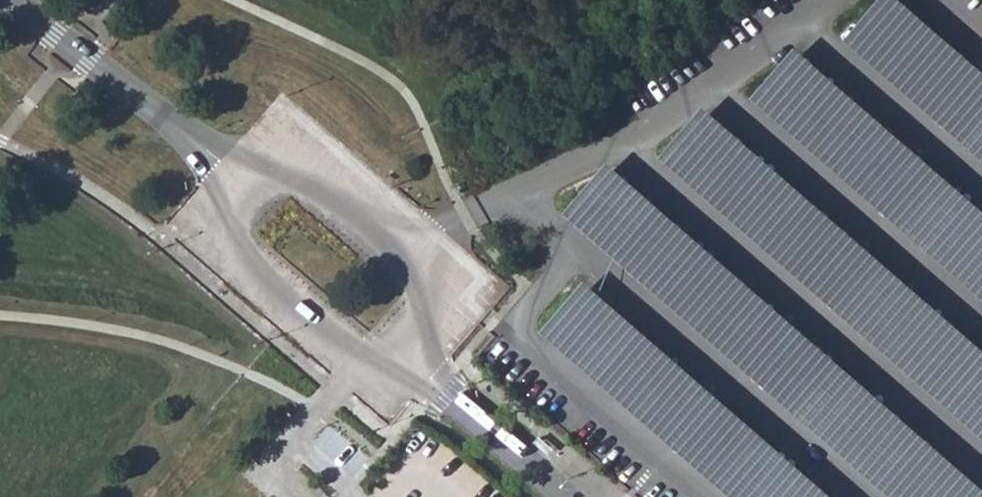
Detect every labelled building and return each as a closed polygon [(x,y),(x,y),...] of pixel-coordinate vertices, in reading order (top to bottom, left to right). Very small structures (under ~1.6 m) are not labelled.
[(897,0),(880,0),(845,40),(981,159),(981,73),(897,0)] [(796,50),(753,100),(981,299),(981,212),(796,50)] [(705,110),(663,158),(981,434),(981,350),(705,110)] [(609,168),(567,216),(891,496),(981,496),(981,491),(609,168)] [(584,285),(542,334),(730,496),(830,496),(584,285)] [(540,436),(536,441),(550,454),(554,449),(540,436)]
